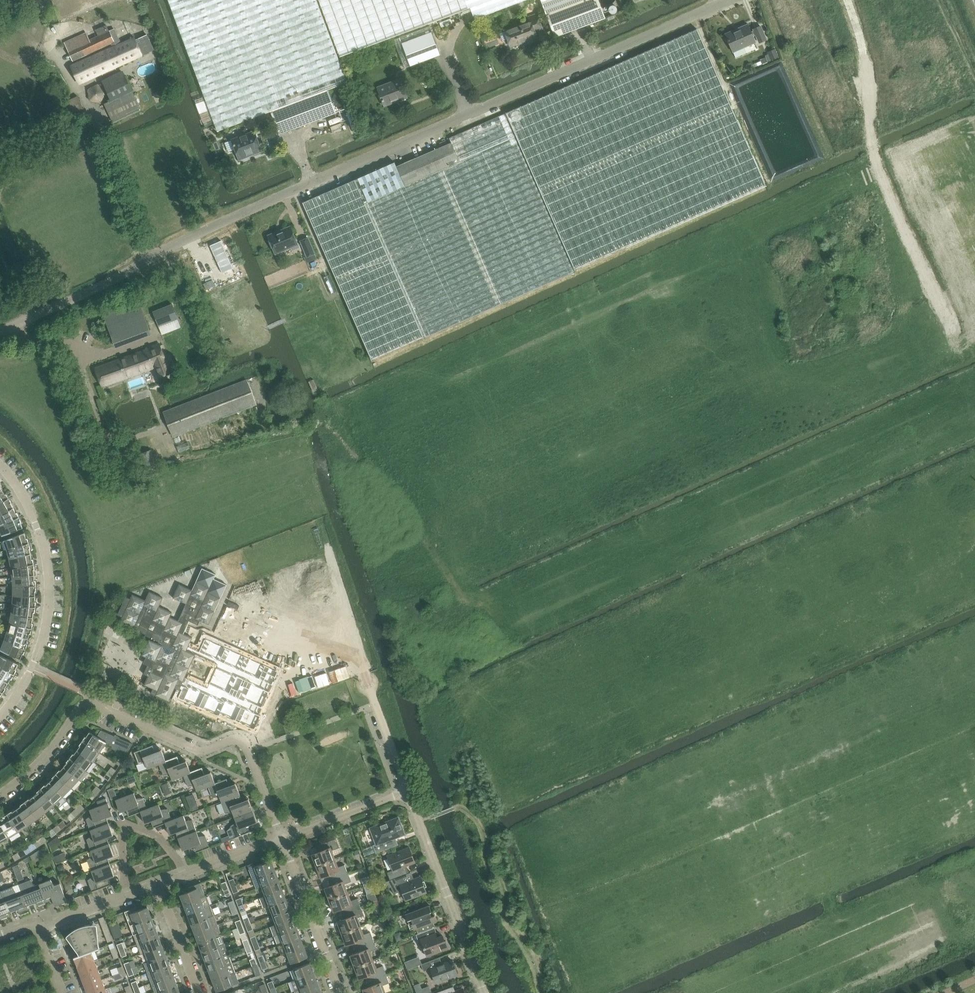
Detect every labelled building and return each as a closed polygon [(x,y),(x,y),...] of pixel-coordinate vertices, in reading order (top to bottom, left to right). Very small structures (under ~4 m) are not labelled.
[(317,0),(169,0),(218,130),(348,82),(317,0)] [(340,56),(351,52),(470,8),(475,19),(525,0),(319,0),(340,56)] [(541,1),(544,8),(555,37),(605,18),(598,0),(541,0),(541,1)] [(511,47),(537,37),(535,32),(543,29),(537,14),(529,17),(530,21),(505,30),(511,47)] [(753,37),(756,35),(759,43),(766,40),(760,25),(753,28),(754,30),(750,31),(747,24),(739,28),(739,29),(726,35),(733,52),(755,43),(753,37)] [(146,55),(150,53),(150,52),(154,50),(147,35),(139,38),(141,41),(138,43),(135,37),(121,43),(114,29),(110,31),(107,25),(96,30),(99,36),(90,40),(87,33),(65,42),(73,61),(112,43),(114,47),(72,65),(80,83),(145,54),(146,55)] [(430,26),(394,40),(405,68),(441,55),(430,26)] [(697,29),(660,46),(450,139),(451,142),(460,161),(405,185),(397,166),(395,162),(303,203),(372,360),(425,336),(426,338),(575,272),(543,201),(545,201),(575,269),(766,185),(697,29)] [(771,60),(779,57),(776,48),(768,52),(771,60)] [(141,110),(123,70),(102,80),(111,100),(105,103),(113,122),(141,110)] [(384,104),(398,99),(398,101),(407,97),(401,79),(378,88),(384,104)] [(328,90),(270,111),(279,135),(337,113),(328,90)] [(79,118),(86,114),(78,96),(65,102),(72,117),(78,114),(79,118)] [(341,123),(331,127),(333,131),(343,127),(341,123)] [(239,157),(253,152),(253,154),(262,151),(254,131),(232,140),(239,157)] [(405,185),(460,161),(451,142),(397,166),(405,185)] [(276,254),(293,247),(294,250),(299,248),(291,226),(282,230),(283,232),(269,237),(276,254)] [(316,258),(308,238),(301,241),(307,257),(306,258),(307,262),(316,258)] [(152,334),(139,300),(103,313),(116,347),(152,334)] [(162,335),(181,328),(172,305),(153,313),(162,335)] [(146,350),(96,368),(102,386),(126,378),(145,371),(152,369),(157,367),(159,373),(160,377),(170,373),(158,342),(145,347),(146,350)] [(309,381),(314,392),(319,390),(314,379),(309,381)] [(245,380),(163,412),(172,437),(255,405),(245,380)] [(177,446),(180,452),(190,448),(188,442),(177,446)] [(159,469),(152,449),(140,454),(147,473),(159,469)] [(9,498),(7,493),(6,494),(3,489),(0,491),(0,504),(9,498)] [(13,502),(9,498),(0,504),(0,515),(14,507),(11,503),(13,502)] [(20,517),(18,512),(16,512),(14,507),(0,515),(0,526),(20,517)] [(21,522),(22,522),(20,517),(0,526),(0,529),(3,535),(23,528),(21,522)] [(27,538),(25,532),(4,540),(7,549),(30,543),(28,538),(27,538)] [(30,548),(31,548),(30,543),(7,549),(10,558),(31,553),(30,548)] [(10,558),(12,567),(34,564),(34,559),(33,559),(31,553),(10,558)] [(34,569),(35,569),(34,564),(12,567),(13,577),(35,574),(34,569)] [(146,600),(133,594),(131,598),(131,599),(126,597),(118,615),(122,617),(120,621),(147,633),(145,637),(149,639),(142,654),(151,658),(144,674),(148,676),(144,685),(153,688),(152,691),(151,693),(154,694),(169,701),(215,721),(217,717),(218,718),(246,730),(247,730),(253,716),(254,716),(255,716),(257,715),(262,704),(264,698),(274,676),(274,674),(273,673),(259,667),(259,666),(259,665),(260,664),(260,663),(259,662),(225,646),(224,648),(223,650),(222,650),(193,637),(186,634),(184,633),(190,621),(199,625),(201,620),(209,624),(222,598),(228,584),(226,583),(215,579),(217,574),(203,568),(197,581),(193,590),(180,584),(174,597),(187,603),(179,620),(173,618),(171,617),(171,616),(172,612),(159,606),(163,598),(150,591),(146,600)] [(13,577),(14,586),(37,585),(36,580),(35,580),(35,574),(13,577)] [(14,586),(14,595),(36,596),(36,591),(37,591),(37,585),(14,586)] [(14,595),(13,604),(36,607),(37,601),(35,601),(36,596),(14,595)] [(13,604),(13,605),(12,614),(34,617),(34,612),(36,612),(36,607),(13,604)] [(12,614),(10,623),(33,628),(34,623),(33,623),(34,617),(12,614)] [(30,633),(31,633),(33,628),(10,623),(8,632),(29,638),(30,633)] [(8,632),(5,640),(26,649),(28,644),(27,643),(29,638),(8,632)] [(23,653),(24,654),(26,649),(5,640),(1,650),(20,658),(21,659),(23,653)] [(0,655),(0,666),(15,674),(17,669),(16,669),(19,663),(18,663),(0,655)] [(12,679),(15,674),(0,666),(0,677),(9,683),(11,678),(12,679)] [(4,692),(7,688),(6,687),(9,683),(0,677),(0,690),(4,692)] [(90,731),(86,736),(83,740),(100,752),(106,743),(112,746),(112,747),(125,756),(133,743),(101,730),(98,736),(90,731)] [(80,745),(78,749),(94,761),(100,752),(83,740),(80,745)] [(160,763),(166,761),(166,760),(178,756),(166,760),(162,749),(155,751),(153,745),(134,752),(139,764),(146,763),(148,768),(159,764),(160,764),(160,763)] [(74,754),(73,753),(70,757),(87,770),(94,761),(78,749),(74,754)] [(166,761),(160,763),(160,764),(159,764),(164,775),(170,774),(172,779),(184,775),(191,772),(202,767),(191,772),(186,760),(180,763),(178,756),(166,760),(166,761)] [(67,761),(67,762),(64,766),(79,779),(87,770),(70,757),(67,761)] [(119,757),(115,762),(120,765),(124,760),(119,757)] [(61,770),(60,769),(56,773),(72,787),(79,779),(64,766),(61,770)] [(116,770),(112,767),(108,772),(113,775),(116,770)] [(195,785),(197,790),(209,786),(216,783),(227,778),(215,783),(211,771),(205,774),(202,767),(191,772),(184,775),(188,786),(195,785)] [(104,777),(109,781),(113,775),(108,772),(104,777)] [(53,777),(53,778),(50,781),(64,796),(72,787),(56,773),(53,777)] [(209,786),(213,797),(220,796),(222,801),(240,794),(236,783),(230,785),(227,778),(216,783),(209,786)] [(46,785),(45,784),(41,788),(55,803),(64,796),(50,781),(46,785)] [(102,790),(97,786),(93,791),(97,795),(102,790)] [(37,791),(38,792),(34,795),(47,811),(55,803),(41,788),(37,791)] [(112,799),(117,797),(114,788),(108,790),(112,799)] [(89,796),(93,799),(97,795),(93,791),(89,796)] [(148,809),(148,808),(147,808),(143,797),(136,798),(134,793),(116,800),(121,812),(127,810),(129,816),(141,812),(141,811),(148,809)] [(226,813),(233,812),(235,817),(253,810),(249,798),(243,801),(240,794),(222,801),(226,813)] [(30,799),(29,798),(25,801),(38,818),(47,811),(34,795),(30,799)] [(92,815),(87,819),(91,830),(109,823),(107,817),(113,815),(107,798),(98,801),(100,806),(90,810),(92,815)] [(29,825),(38,818),(25,801),(21,804),(21,805),(17,808),(29,825)] [(197,802),(190,805),(192,811),(199,808),(197,802)] [(85,808),(81,804),(76,808),(80,813),(85,808)] [(148,809),(141,811),(141,812),(145,823),(151,821),(154,827),(166,823),(172,820),(184,815),(172,820),(168,808),(161,809),(159,804),(148,808),(148,809)] [(19,831),(29,825),(17,808),(13,811),(12,810),(8,813),(19,831)] [(71,813),(76,817),(80,813),(76,808),(71,813)] [(254,831),(251,824),(258,821),(253,810),(235,817),(237,822),(231,826),(231,827),(228,831),(230,837),(235,836),(235,838),(254,831)] [(19,831),(8,813),(3,816),(4,817),(0,819),(0,821),(9,837),(19,831)] [(170,834),(176,832),(179,838),(197,831),(192,820),(186,821),(184,815),(172,820),(166,823),(170,834)] [(391,819),(390,821),(371,828),(377,843),(373,845),(374,846),(376,852),(376,853),(398,844),(396,837),(404,834),(398,818),(396,818),(395,818),(391,819)] [(67,825),(63,820),(58,824),(62,829),(67,825)] [(9,837),(0,821),(0,842),(9,837)] [(107,837),(114,835),(109,823),(91,830),(93,836),(87,839),(91,851),(110,844),(107,837)] [(53,829),(57,833),(62,829),(58,824),(53,829)] [(210,847),(205,835),(199,836),(197,831),(179,838),(183,850),(189,847),(192,854),(210,847)] [(47,840),(44,836),(39,839),(42,844),(47,840)] [(62,841),(59,836),(49,843),(50,846),(62,841)] [(34,843),(37,848),(42,844),(39,839),(34,843)] [(316,846),(318,852),(312,854),(317,866),(335,858),(332,850),(339,848),(335,839),(316,846)] [(108,858),(114,855),(110,844),(91,851),(93,856),(88,859),(92,871),(110,864),(108,858)] [(376,852),(374,846),(363,850),(365,856),(376,852)] [(34,861),(47,852),(44,847),(30,856),(34,861)] [(393,870),(388,872),(390,880),(402,875),(406,874),(404,866),(415,862),(409,847),(394,853),(390,854),(387,855),(393,870)] [(21,857),(27,854),(24,849),(18,852),(21,857)] [(13,856),(16,861),(21,857),(18,852),(13,856)] [(64,852),(54,856),(57,862),(67,858),(64,852)] [(345,864),(338,867),(335,858),(317,866),(321,877),(327,875),(329,880),(348,873),(345,864)] [(254,863),(248,865),(253,879),(276,870),(272,860),(255,866),(254,863)] [(58,867),(60,873),(66,870),(64,864),(58,867)] [(111,885),(109,878),(115,876),(110,864),(92,871),(94,876),(88,880),(93,891),(111,885)] [(24,878),(19,865),(13,867),(18,881),(24,878)] [(262,886),(279,880),(276,870),(253,879),(257,888),(262,886)] [(345,884),(351,881),(348,873),(329,880),(330,885),(325,887),(329,899),(348,892),(345,884)] [(372,883),(369,875),(361,878),(364,886),(372,883)] [(421,877),(405,882),(402,875),(390,880),(387,881),(389,888),(391,887),(394,894),(402,890),(406,900),(427,892),(421,877)] [(51,879),(40,883),(47,902),(53,900),(55,906),(67,901),(60,883),(55,885),(51,879)] [(36,902),(37,905),(47,902),(40,883),(34,885),(31,880),(19,884),(21,890),(22,890),(27,905),(28,905),(36,902)] [(73,888),(70,880),(65,882),(68,890),(73,888)] [(266,895),(283,889),(279,880),(262,886),(266,895)] [(190,891),(181,894),(184,905),(207,896),(201,882),(188,887),(190,891)] [(367,894),(375,891),(372,883),(364,886),(367,894)] [(18,909),(19,912),(29,909),(28,905),(27,905),(22,890),(21,890),(17,892),(13,886),(1,891),(3,897),(4,897),(9,912),(10,912),(18,909)] [(270,905),(286,899),(283,889),(266,895),(260,898),(264,907),(270,905)] [(358,898),(351,900),(348,892),(329,899),(334,911),(339,909),(341,914),(361,906),(358,898)] [(188,914),(210,906),(207,896),(184,905),(188,914)] [(1,919),(11,915),(10,912),(9,912),(4,897),(3,897),(0,898),(0,915),(1,919)] [(273,915),(290,908),(286,899),(270,905),(273,915)] [(414,928),(416,928),(418,933),(435,927),(436,926),(434,921),(437,920),(433,910),(431,911),(429,905),(406,914),(410,923),(409,924),(411,929),(414,928)] [(192,924),(214,915),(210,906),(188,914),(192,924)] [(343,919),(338,921),(342,933),(361,926),(358,917),(364,915),(361,906),(341,914),(343,919)] [(125,911),(130,925),(152,917),(148,907),(131,913),(130,909),(125,911)] [(290,908),(273,915),(277,924),(294,918),(290,908)] [(392,911),(386,913),(389,921),(395,919),(392,911)] [(214,915),(192,924),(195,933),(218,925),(214,915)] [(134,934),(155,926),(152,917),(130,925),(134,934)] [(280,934),(297,927),(294,918),(277,924),(271,926),(274,936),(280,933),(280,934)] [(80,954),(91,951),(100,948),(91,924),(88,925),(85,925),(83,926),(81,926),(78,927),(76,929),(74,930),(71,932),(80,954)] [(199,943),(221,934),(218,925),(195,933),(199,943)] [(155,926),(134,934),(137,944),(159,936),(155,926)] [(370,931),(364,934),(361,926),(342,933),(346,944),(352,942),(354,948),(374,940),(370,931)] [(278,945),(301,937),(297,927),(280,934),(284,943),(278,945)] [(443,935),(439,937),(435,927),(418,933),(416,934),(418,940),(421,939),(424,946),(422,951),(427,954),(427,955),(448,948),(447,947),(448,946),(446,941),(445,941),(443,935)] [(400,931),(394,933),(397,940),(403,938),(400,931)] [(202,952),(225,944),(221,934),(199,943),(202,952)] [(146,952),(162,945),(159,936),(137,944),(141,953),(146,952)] [(288,953),(304,946),(301,937),(278,945),(282,954),(287,952),(288,953)] [(245,947),(241,949),(251,945),(248,938),(243,940),(245,947)] [(370,951),(377,949),(374,940),(354,948),(356,953),(350,955),(355,966),(373,959),(370,951)] [(206,962),(228,953),(225,944),(202,952),(206,962)] [(144,963),(166,955),(162,945),(146,952),(149,961),(144,963)] [(248,953),(253,951),(251,945),(241,949),(242,952),(247,950),(248,953)] [(291,963),(308,957),(304,946),(288,953),(291,963)] [(78,966),(95,960),(91,951),(80,954),(74,957),(78,966)] [(210,971),(232,963),(228,953),(206,962),(210,971)] [(263,955),(258,957),(261,963),(266,961),(265,961),(268,960),(266,954),(263,955)] [(148,973),(170,965),(166,955),(144,963),(148,973)] [(452,960),(439,965),(437,958),(422,964),(424,971),(431,968),(436,982),(458,974),(456,971),(457,969),(456,964),(454,963),(452,960)] [(383,965),(377,968),(373,959),(355,966),(359,978),(365,976),(367,981),(386,974),(383,965)] [(81,976),(98,970),(95,960),(78,966),(81,976)] [(310,962),(294,968),(298,979),(314,973),(310,962)] [(232,963),(210,971),(213,981),(236,972),(232,963)] [(258,964),(253,966),(256,976),(262,974),(258,964)] [(151,982),(173,974),(170,965),(148,973),(151,982)] [(85,986),(102,979),(98,970),(81,976),(85,986)] [(217,991),(239,982),(236,972),(213,981),(217,991)] [(291,981),(295,991),(318,982),(314,973),(298,979),(291,981)] [(155,992),(177,984),(173,974),(151,982),(155,992)] [(390,982),(386,974),(367,981),(369,986),(363,989),(365,992),(386,992),(383,985),(390,982)] [(106,989),(102,979),(85,986),(88,992),(95,992),(106,989)] [(322,992),(318,982),(295,991),(296,992),(318,992),(322,992)] [(414,985),(417,992),(424,992),(420,983),(414,985)] [(177,984),(155,992),(180,992),(177,984)]
